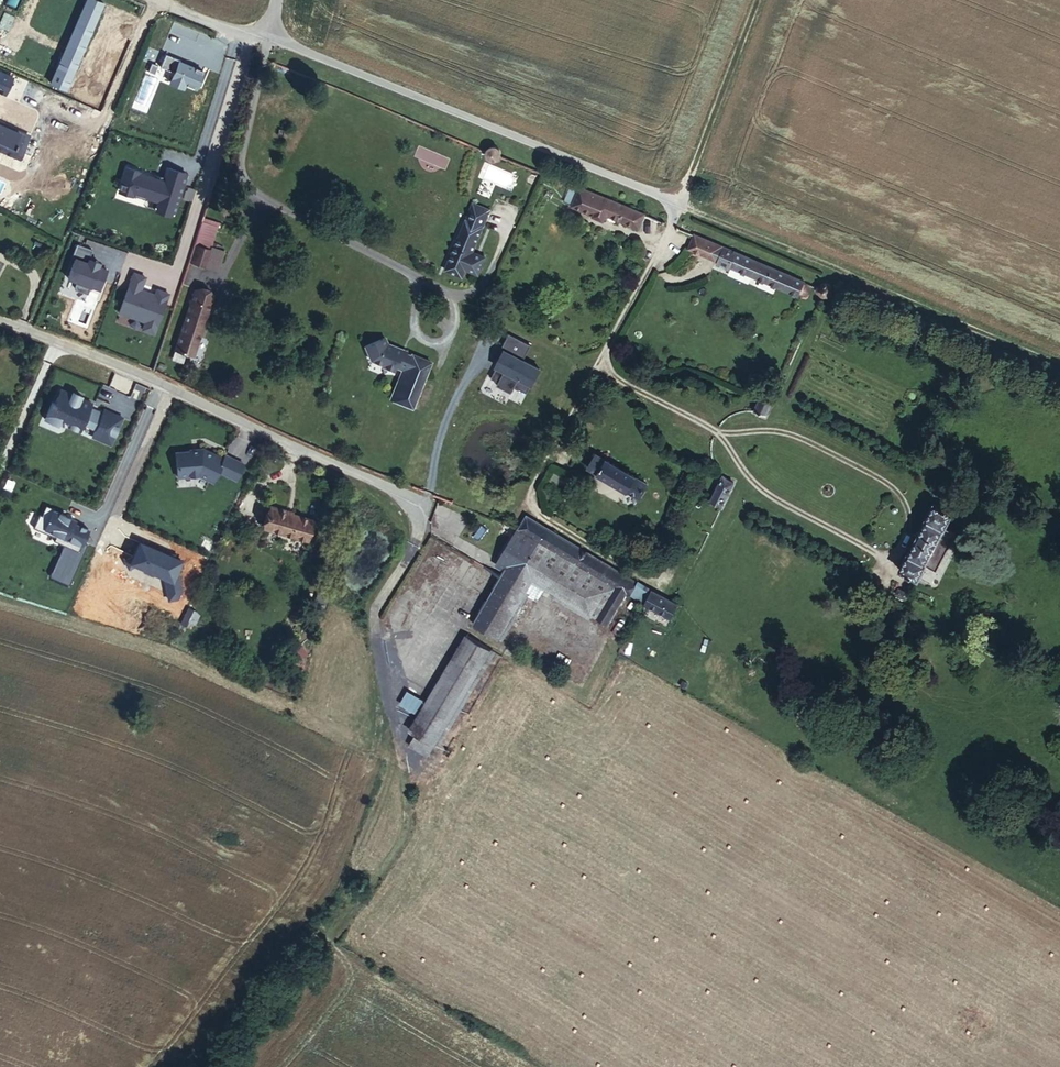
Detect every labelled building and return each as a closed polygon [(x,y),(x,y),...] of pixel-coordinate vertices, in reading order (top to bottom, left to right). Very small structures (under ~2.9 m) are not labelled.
[(65,89),(102,2),(98,0),(87,0),(51,82),(65,89)] [(20,133),(0,123),(0,149),(11,154),(20,133)] [(11,154),(17,156),(26,135),(20,133),(11,154)] [(499,149),(498,148),(498,147),(497,147),(495,146),(492,146),(490,147),(489,147),(488,149),(487,151),(487,152),(487,153),(487,155),(488,157),(489,158),(490,159),(491,159),(492,160),(494,160),(495,160),(497,159),(499,157),(500,156),(500,155),(501,154),(501,152),(500,151),(500,150),(499,149)] [(157,207),(172,212),(179,189),(181,190),(186,174),(169,168),(165,181),(139,173),(139,172),(126,168),(121,181),(135,185),(133,194),(134,194),(134,196),(145,199),(145,198),(158,202),(157,207)] [(586,190),(579,188),(570,210),(577,213),(576,214),(591,220),(595,210),(580,204),(586,190)] [(644,214),(586,190),(580,204),(595,210),(591,220),(591,221),(601,225),(603,220),(636,233),(638,228),(644,214)] [(482,227),(489,210),(472,203),(465,219),(482,227)] [(445,269),(462,276),(466,265),(479,270),(487,250),(474,245),(482,227),(465,219),(445,269)] [(804,282),(740,254),(694,234),(689,248),(718,261),(717,264),(729,269),(730,266),(798,295),(800,292),(804,282)] [(92,249),(77,243),(71,256),(75,257),(67,277),(76,280),(74,285),(75,289),(87,294),(90,286),(99,290),(107,270),(98,266),(87,262),(89,258),(92,249)] [(205,267),(210,250),(196,245),(191,262),(205,267)] [(225,251),(213,247),(206,267),(218,270),(225,251)] [(807,295),(811,285),(804,282),(800,292),(807,295)] [(832,293),(832,290),(832,289),(831,287),(830,285),(829,284),(827,283),(824,283),(821,285),(819,287),(818,287),(817,287),(816,289),(816,290),(817,291),(818,291),(819,291),(819,292),(820,294),(821,295),(823,297),(827,297),(828,296),(830,295),(832,293)] [(174,350),(192,356),(212,296),(194,290),(174,350)] [(390,358),(427,372),(431,362),(408,352),(407,355),(397,351),(399,348),(384,342),(382,336),(361,340),(364,355),(377,360),(376,361),(387,366),(388,363),(390,358)] [(390,358),(388,363),(402,368),(389,399),(412,408),(427,372),(390,358)] [(53,402),(45,419),(58,424),(61,418),(69,421),(67,425),(80,431),(83,423),(95,428),(92,436),(110,444),(122,417),(104,410),(102,414),(89,408),(92,403),(80,398),(82,396),(73,392),(72,394),(61,390),(55,403),(53,402)] [(765,415),(773,399),(762,393),(753,411),(760,413),(765,415)] [(223,458),(203,448),(198,449),(198,450),(176,452),(179,477),(199,475),(212,482),(218,471),(236,479),(243,463),(225,454),(223,458)] [(589,467),(599,474),(639,498),(647,484),(597,454),(589,467)] [(710,501),(722,506),(733,482),(730,481),(728,480),(725,478),(723,476),(710,501)] [(936,571),(956,533),(945,527),(952,513),(934,503),(925,519),(927,520),(909,554),(908,554),(899,570),(918,579),(925,565),(936,571)] [(55,537),(53,541),(79,552),(89,529),(74,523),(64,518),(65,515),(53,510),(54,509),(46,505),(41,515),(39,514),(33,528),(55,537)] [(270,508),(264,528),(307,540),(312,520),(270,508)] [(626,593),(634,580),(527,516),(519,529),(551,548),(609,583),(626,593)] [(532,579),(551,548),(519,529),(500,560),(508,565),(532,579)] [(590,615),(609,583),(551,548),(532,579),(536,582),(590,615)] [(508,565),(501,576),(530,593),(536,582),(532,579),(508,565)] [(530,593),(501,576),(473,624),(501,640),(530,593)] [(626,593),(609,583),(590,615),(606,624),(626,593)] [(652,590),(638,583),(631,596),(644,604),(652,590)] [(901,596),(903,591),(898,588),(895,593),(901,596)] [(652,590),(644,604),(654,609),(671,618),(677,605),(652,590)] [(322,595),(312,595),(312,601),(317,601),(317,608),(323,608),(322,595)] [(186,610),(184,614),(179,624),(184,626),(187,621),(192,624),(195,619),(197,617),(194,611),(191,612),(186,610)] [(466,635),(426,702),(450,717),(490,649),(466,635)] [(400,700),(421,712),(426,702),(406,690),(400,700)] [(450,717),(426,702),(421,712),(410,730),(416,734),(407,748),(425,759),(450,717)]
